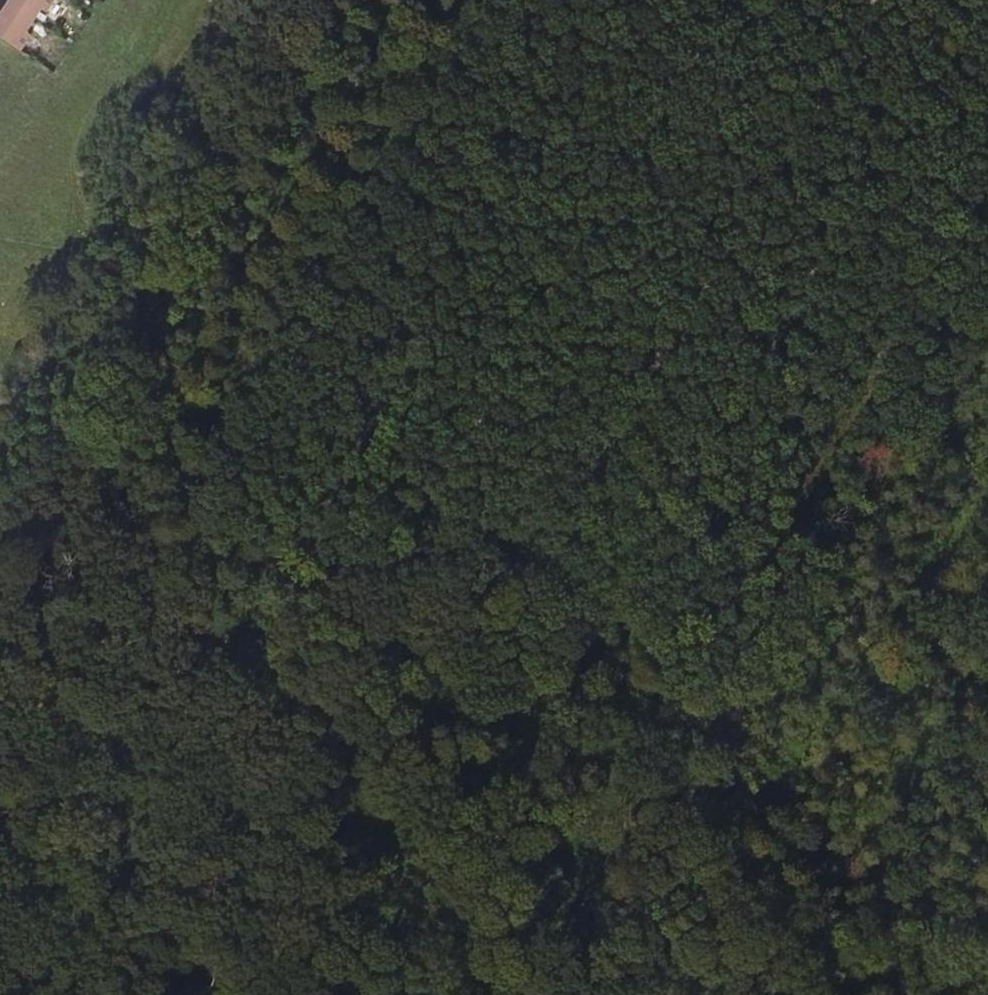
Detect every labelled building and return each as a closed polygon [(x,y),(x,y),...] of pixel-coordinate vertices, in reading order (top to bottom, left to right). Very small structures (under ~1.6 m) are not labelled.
[(6,0),(0,10),(0,36),(20,49),(30,35),(25,32),(34,18),(6,0)] [(6,0),(34,18),(42,6),(46,9),(52,0),(7,0),(6,0)]
